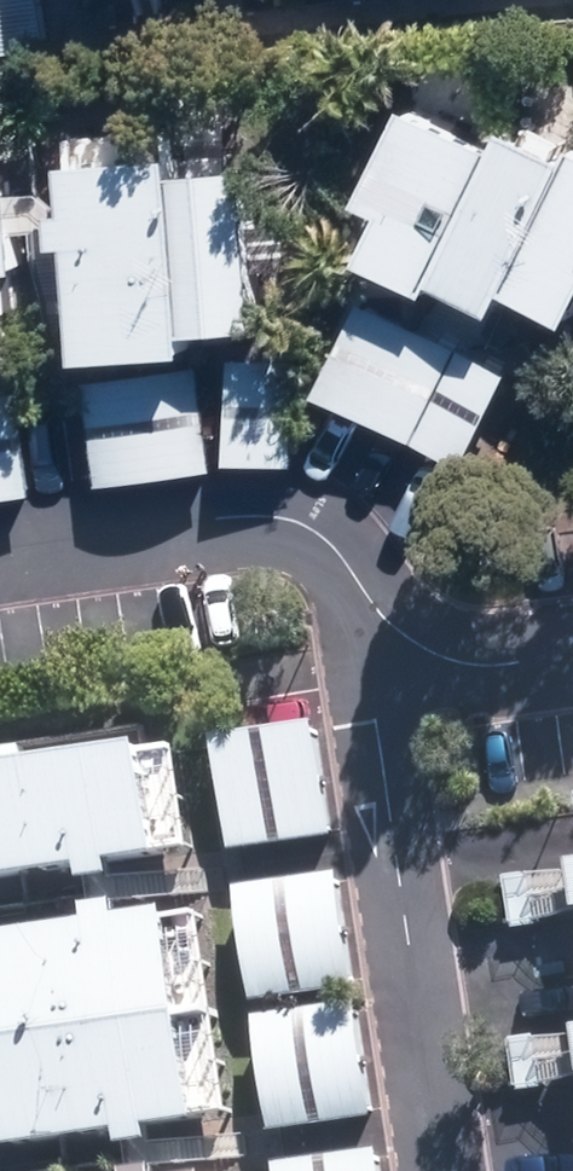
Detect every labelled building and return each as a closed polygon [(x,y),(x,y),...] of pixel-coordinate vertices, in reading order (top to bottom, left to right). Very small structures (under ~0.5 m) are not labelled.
[(54,52),(50,0),(0,0),(0,56),(54,52)] [(511,140),(423,97),(373,197),(400,210),(378,256),(439,286),(445,274),(511,140)] [(524,113),(511,140),(445,274),(511,307),(523,283),(572,182),(572,137),(524,113)] [(85,126),(88,207),(68,208),(70,242),(90,241),(95,354),(206,349),(205,326),(274,323),(266,148),(185,152),(184,122),(85,126)] [(19,379),(16,315),(29,315),(27,267),(38,266),(34,189),(15,190),(14,167),(0,167),(0,380),(19,379)] [(523,283),(572,308),(572,182),(523,283)] [(420,440),(471,335),(378,290),(327,395),(420,440)] [(471,335),(420,440),(473,466),(524,361),(471,335)] [(214,361),(96,374),(107,481),(226,469),(214,361)] [(309,370),(246,367),(242,459),(305,462),(309,370)] [(0,390),(0,491),(43,487),(34,387),(0,390)] [(241,854),(342,839),(326,728),(225,743),(241,854)] [(207,873),(186,733),(0,760),(0,833),(7,881),(123,864),(126,885),(207,873)] [(164,1153),(245,1142),(207,873),(126,885),(127,892),(130,910),(13,926),(29,1034),(44,1140),(160,1123),(164,1153)] [(263,1009),(364,995),(347,877),(247,891),(263,1009)] [(281,1134),(382,1119),(364,995),(263,1009),(281,1134)] [(164,1153),(167,1170),(249,1170),(245,1142),(164,1153)] [(285,1162),(287,1170),(389,1170),(386,1148),(285,1162)]
